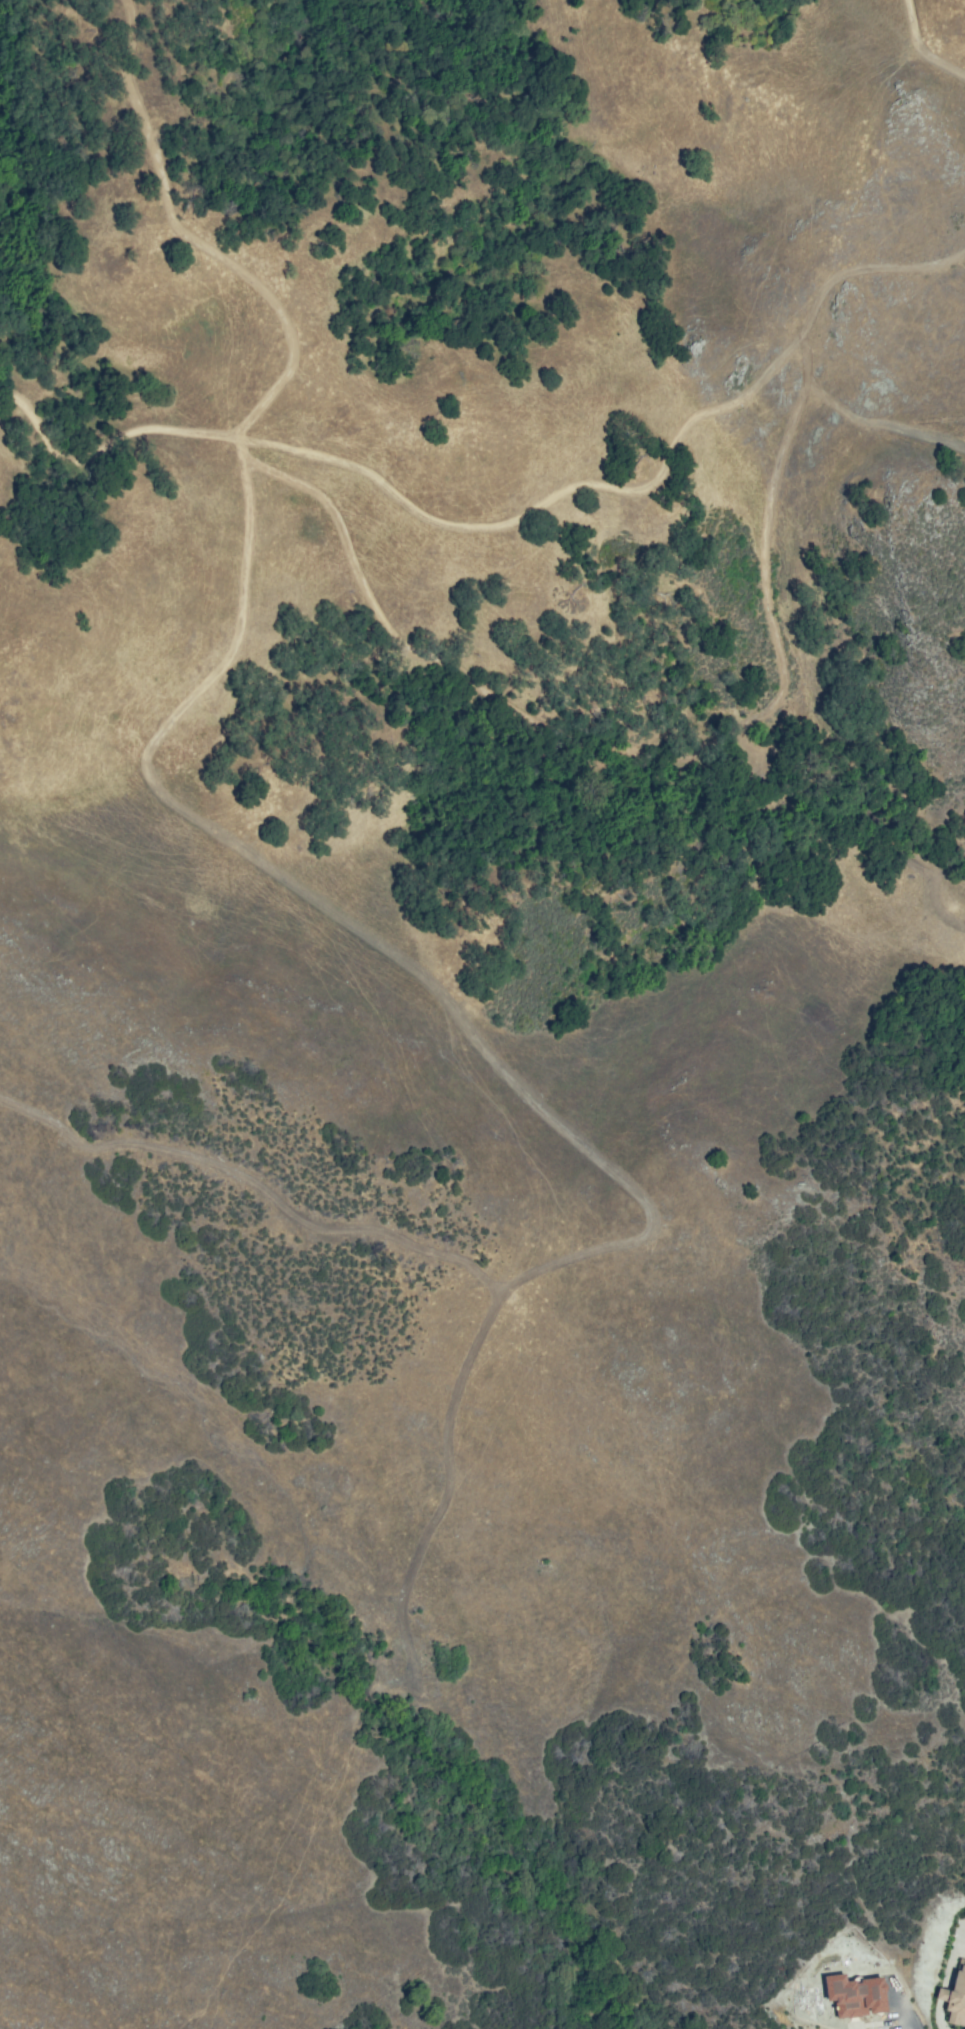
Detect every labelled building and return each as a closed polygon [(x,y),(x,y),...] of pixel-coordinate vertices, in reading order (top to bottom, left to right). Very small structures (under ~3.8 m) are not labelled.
[(964,1962),(964,2022),(949,2019),(956,2003),(939,1997),(942,1987),(956,1994),(964,1962)] [(890,1978),(854,1982),(853,1971),(827,1973),(830,1997),(841,1996),(843,2018),(894,2012),(890,1978)]
